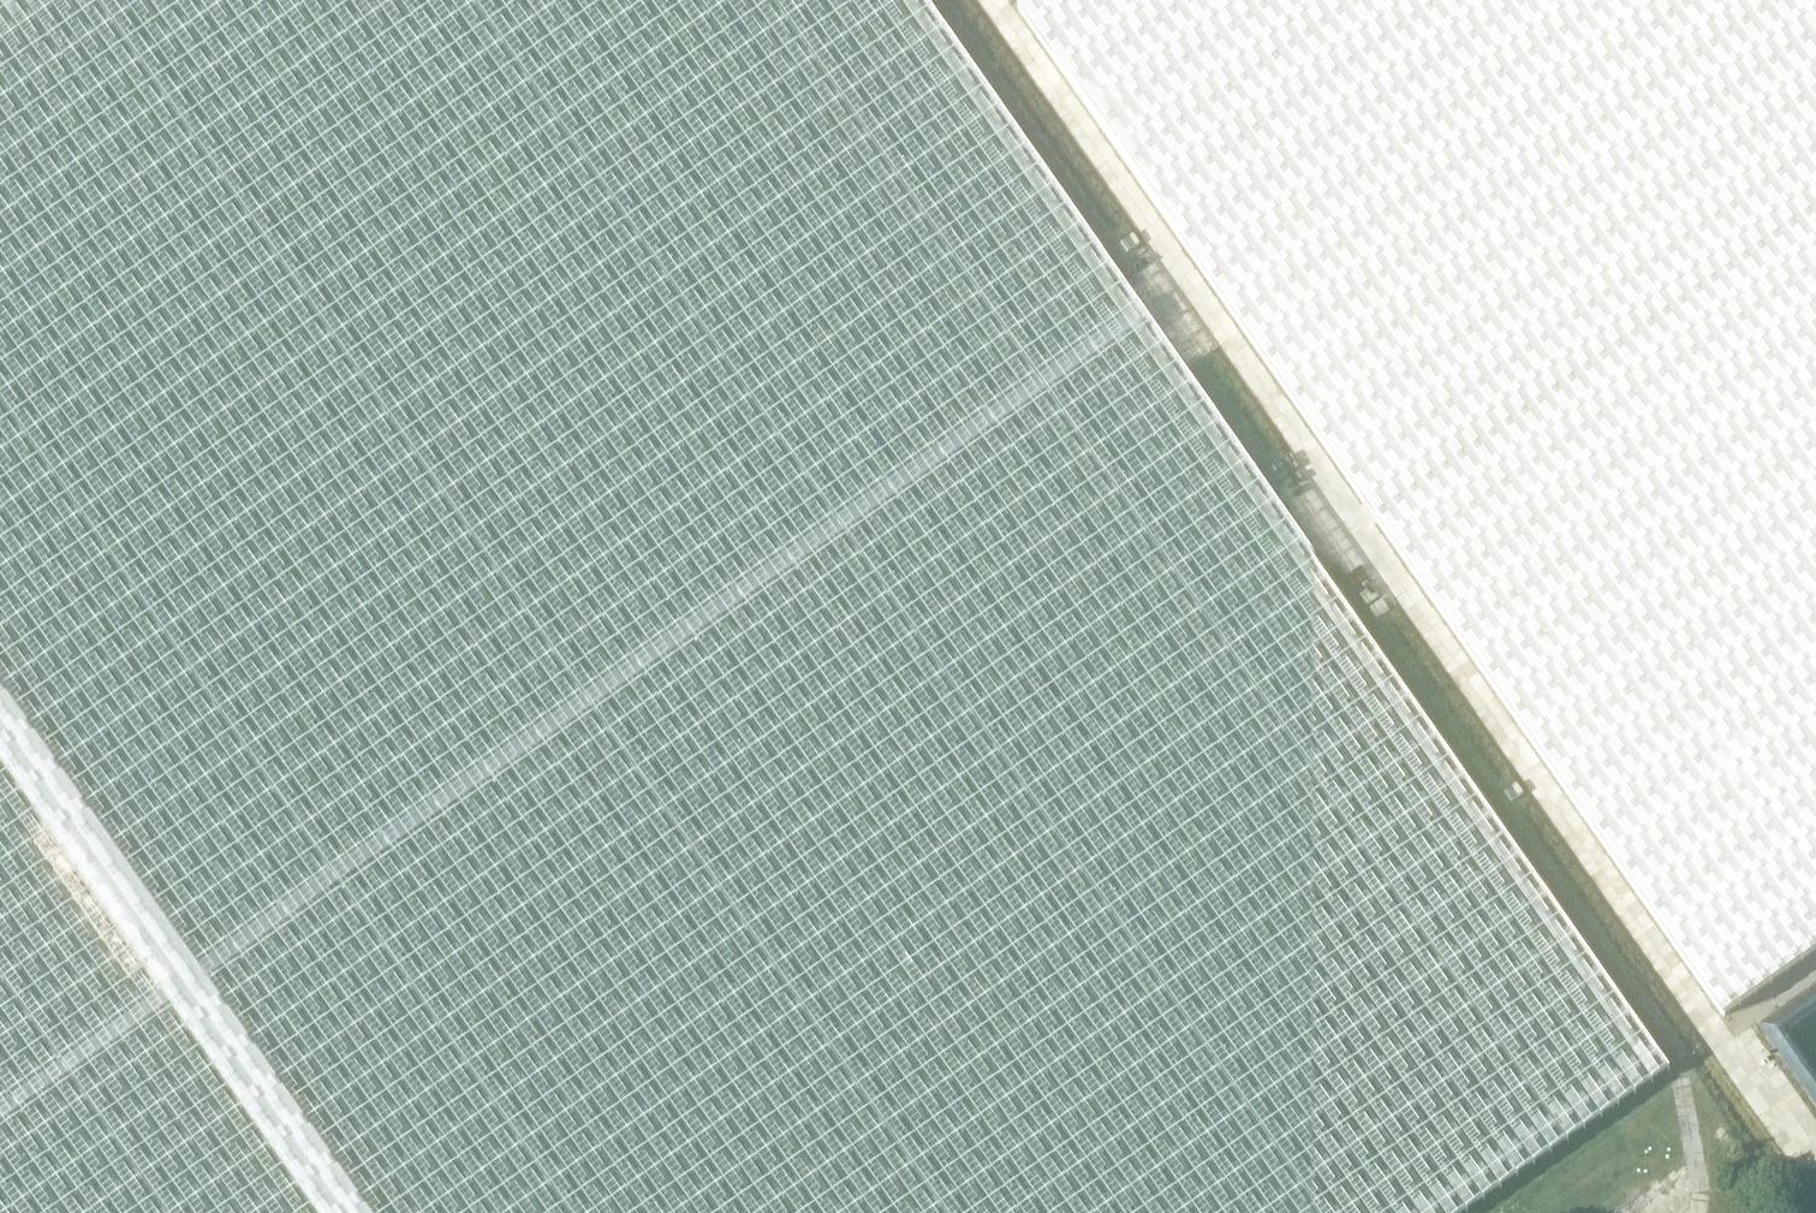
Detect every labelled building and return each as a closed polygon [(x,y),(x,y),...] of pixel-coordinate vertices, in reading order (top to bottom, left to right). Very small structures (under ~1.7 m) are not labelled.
[(1669,1069),(922,0),(0,0),(0,1212),(1463,1212),(1669,1069)] [(1017,10),(1724,1018),(1815,953),(1815,0),(1031,0),(1017,10)]
